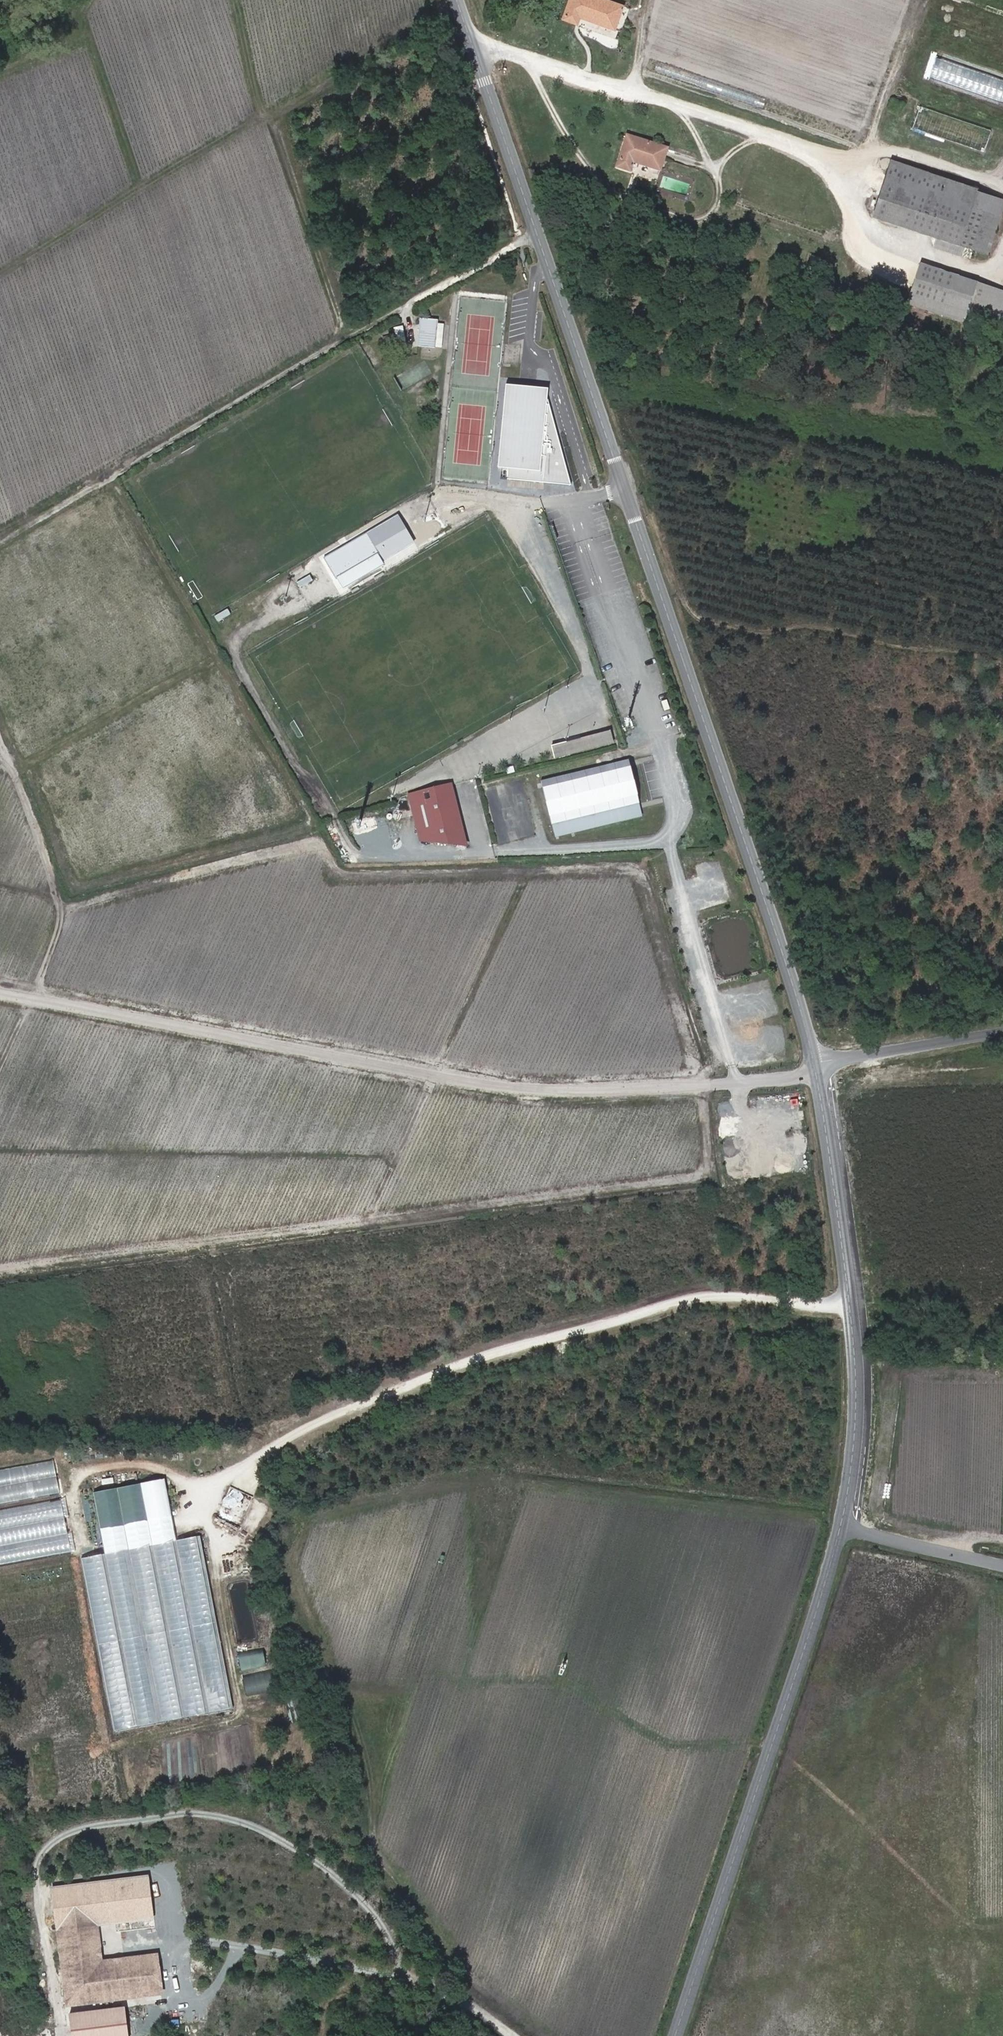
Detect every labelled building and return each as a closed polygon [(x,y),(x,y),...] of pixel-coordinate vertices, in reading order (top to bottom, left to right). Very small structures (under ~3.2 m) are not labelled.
[(622,14),(626,4),(621,3),(619,3),(616,2),(616,0),(564,0),(560,14),(572,17),(574,12),(610,24),(614,11),(622,14)] [(1002,100),(1002,77),(936,56),(930,76),(1002,100)] [(985,150),(991,131),(920,107),(914,127),(985,150)] [(653,166),(660,144),(622,131),(612,162),(623,165),(626,157),(653,166)] [(938,192),(943,175),(886,156),(881,173),(938,192)] [(938,192),(881,173),(869,212),(969,244),(976,222),(981,223),(984,215),(979,213),(981,206),(967,201),(971,184),(943,175),(938,192)] [(976,222),(969,244),(984,248),(996,211),(981,206),(979,213),(984,215),(981,223),(976,222)] [(961,309),(972,279),(915,260),(904,290),(961,309)] [(961,309),(996,320),(1002,297),(1002,289),(972,279),(961,309)] [(959,319),(961,309),(904,290),(901,299),(959,319)] [(437,319),(421,317),(418,346),(441,348),(443,324),(437,323),(437,319)] [(395,374),(401,388),(430,375),(425,362),(395,374)] [(572,485),(548,397),(549,389),(507,385),(499,468),(502,468),(501,479),(572,485)] [(414,543),(399,516),(325,556),(341,586),(383,564),(381,561),(414,543)] [(537,532),(545,529),(540,516),(532,519),(537,532)] [(582,752),(611,744),(608,732),(579,740),(582,752)] [(552,760),(582,752),(579,740),(549,748),(552,760)] [(629,760),(541,781),(555,837),(622,821),(618,808),(640,803),(629,760)] [(451,783),(418,792),(431,841),(467,844),(451,783)] [(418,792),(408,795),(420,840),(431,841),(418,792)] [(640,803),(618,808),(622,821),(643,816),(640,803)] [(376,817),(350,823),(352,833),(378,827),(376,817)] [(0,1471),(0,1507),(60,1497),(55,1460),(0,1471)] [(79,1561),(113,1732),(230,1711),(200,1537),(175,1541),(172,1518),(148,1522),(141,1485),(93,1493),(104,1554),(79,1561)] [(0,1515),(0,1564),(70,1552),(61,1505),(0,1515)] [(264,1651),(239,1653),(240,1668),(265,1666),(264,1651)] [(243,1676),(246,1694),(267,1691),(264,1672),(243,1676)] [(101,1962),(95,1923),(154,1914),(147,1871),(48,1885),(55,1930),(66,2006),(161,1992),(155,1954),(101,1962)] [(67,2018),(69,2035),(128,2035),(125,2011),(67,2018)]
